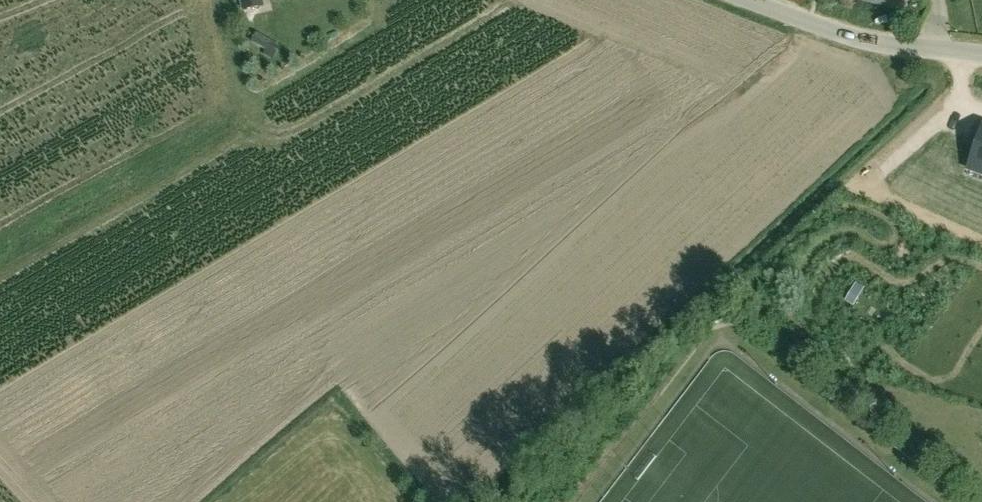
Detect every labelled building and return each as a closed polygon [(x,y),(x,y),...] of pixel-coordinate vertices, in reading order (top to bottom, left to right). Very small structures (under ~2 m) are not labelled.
[(242,12),(265,7),(263,0),(240,0),(242,12)] [(259,46),(264,36),(257,32),(252,42),(259,46)] [(973,155),(981,158),(981,133),(973,155)] [(856,283),(846,300),(854,305),(864,288),(856,283)]
